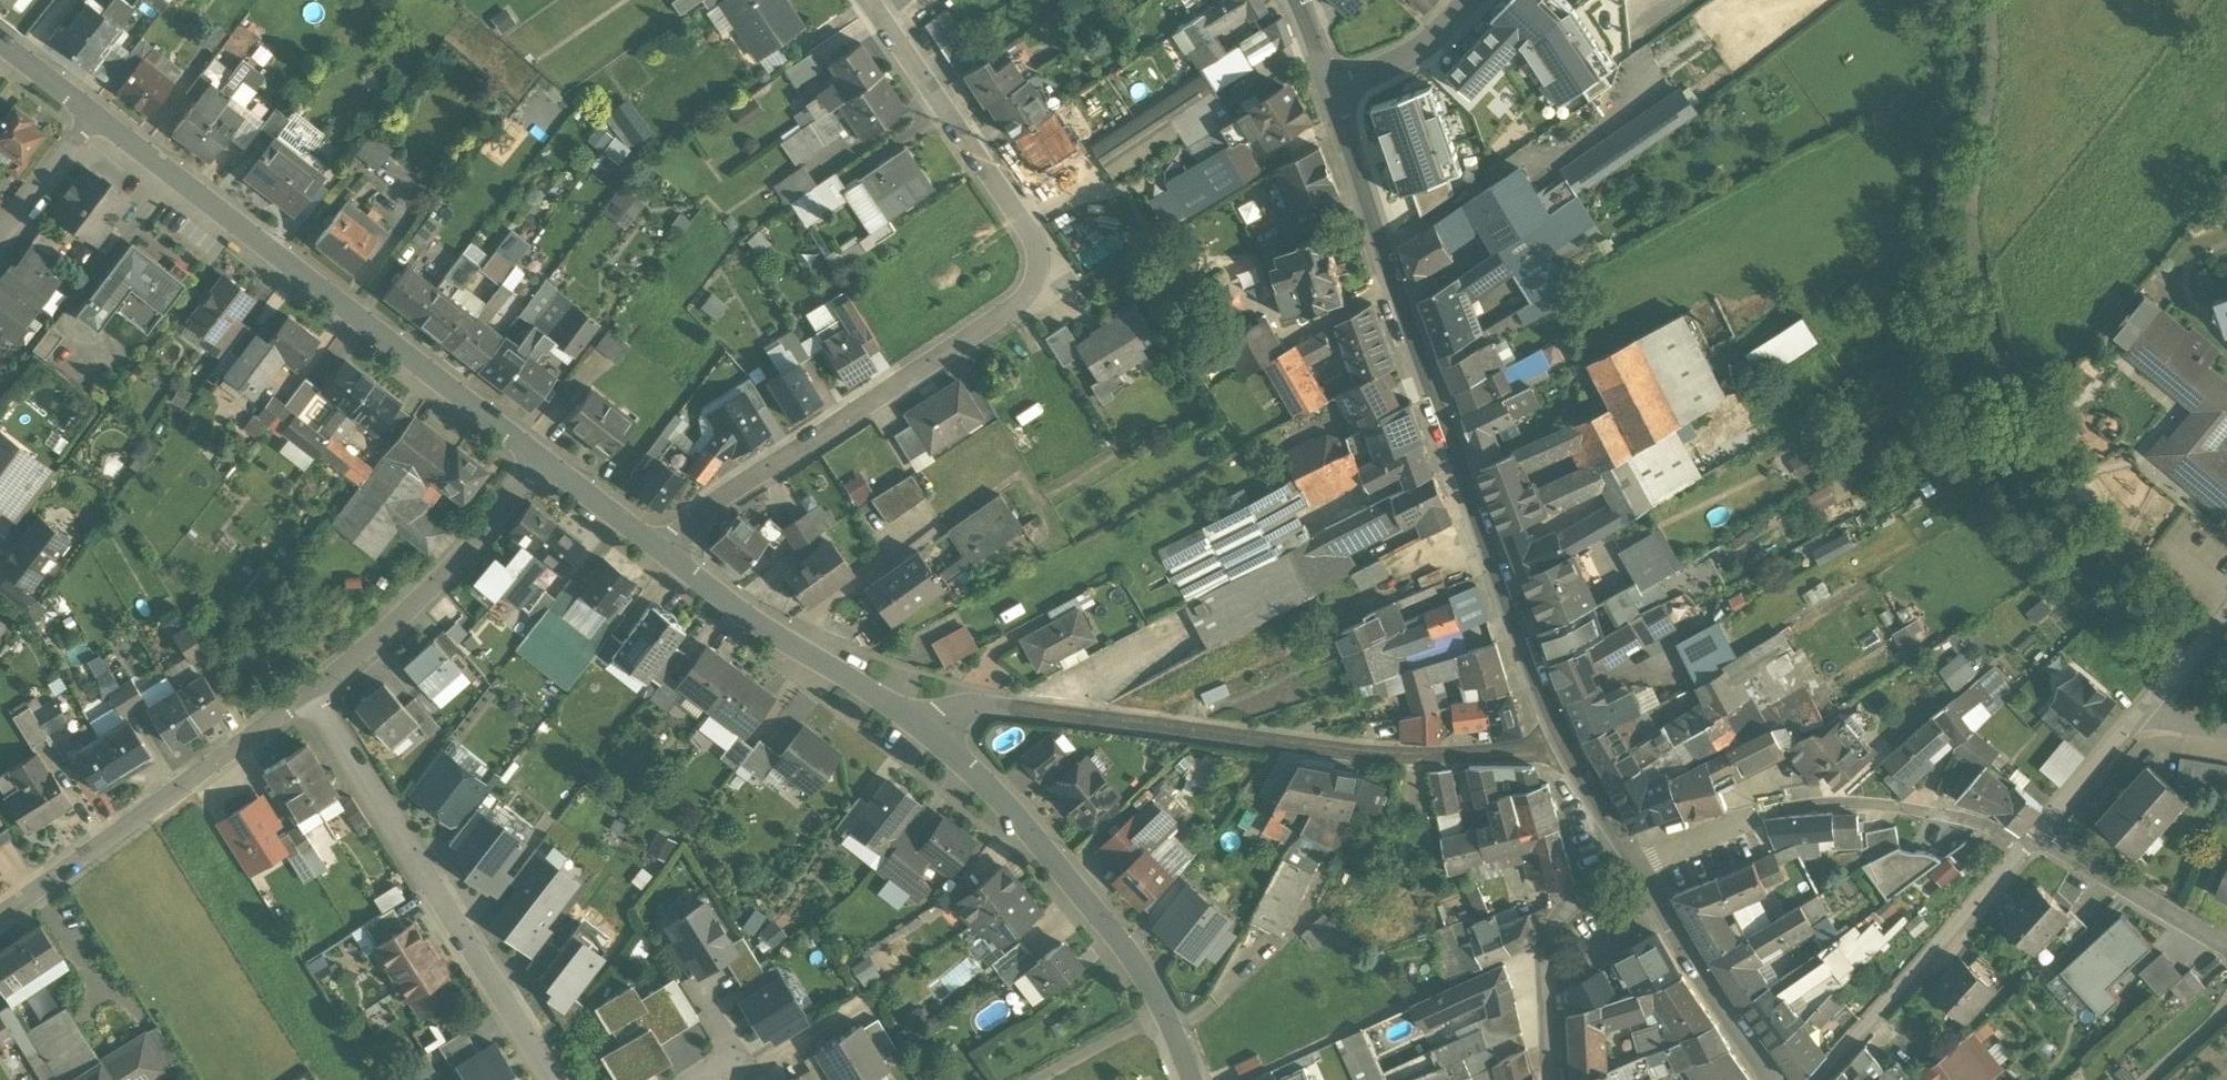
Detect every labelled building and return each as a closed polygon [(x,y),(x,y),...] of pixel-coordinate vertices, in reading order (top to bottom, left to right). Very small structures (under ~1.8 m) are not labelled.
[(68,31),(61,26),(60,27),(60,28),(52,38),(51,39),(76,59),(77,57),(94,70),(95,69),(110,49),(124,31),(119,27),(133,8),(123,0),(91,0),(68,31)] [(160,13),(168,3),(164,0),(142,0),(160,13)] [(671,3),(680,16),(702,1),(703,0),(676,0),(671,3)] [(702,1),(710,13),(720,6),(720,5),(726,0),(703,0),(702,1)] [(720,5),(720,6),(758,60),(803,28),(784,0),(726,0),(720,5)] [(1201,16),(1212,33),(1246,12),(1250,19),(1264,9),(1259,0),(1226,0),(1201,16)] [(1349,12),(1361,0),(1336,0),(1349,12)] [(1423,10),(1433,0),(1412,0),(1423,10)] [(1520,46),(1560,105),(1615,69),(1573,8),(1564,0),(1511,0),(1492,20),(1496,23),(1447,74),(1472,99),(1520,46)] [(946,10),(924,26),(940,49),(962,35),(946,10)] [(1212,33),(1201,16),(1175,32),(1200,70),(1225,54),(1212,33)] [(1282,18),(1264,30),(1277,51),(1291,42),(1282,18)] [(1225,54),(1200,70),(1214,90),(1277,51),(1264,30),(1225,54)] [(962,35),(940,49),(959,78),(981,63),(962,35)] [(153,48),(142,40),(126,60),(124,62),(134,70),(143,60),(152,66),(161,55),(153,48)] [(860,44),(848,52),(844,46),(832,53),(836,60),(829,65),(840,82),(850,96),(881,75),(860,44)] [(126,60),(110,49),(95,69),(96,69),(96,74),(104,80),(109,80),(110,80),(124,62),(126,60)] [(152,66),(143,60),(134,70),(121,88),(119,91),(150,115),(183,72),(161,54),(161,55),(152,66)] [(811,55),(785,73),(796,89),(822,71),(811,55)] [(981,63),(959,78),(974,100),(977,97),(984,108),(990,104),(1024,81),(1010,60),(994,71),(986,59),(981,63)] [(134,70),(124,62),(110,80),(121,88),(134,70)] [(244,62),(221,91),(229,98),(226,103),(235,110),(240,104),(243,106),(253,93),(251,92),(264,76),(244,62)] [(1091,143),(1114,177),(1224,106),(1214,90),(1200,70),(1091,143)] [(203,73),(186,94),(197,102),(211,84),(213,81),(203,73)] [(850,96),(838,104),(851,124),(862,139),(905,110),(881,75),(850,96)] [(1037,90),(1033,92),(1025,81),(1024,81),(990,104),(1013,138),(1048,115),(1041,104),(1045,102),(1046,98),(1040,90),(1037,90)] [(840,82),(808,103),(811,107),(811,106),(820,117),(838,104),(850,96),(840,82)] [(197,102),(173,133),(191,147),(226,103),(229,98),(221,91),(211,84),(197,102)] [(1283,86),(1247,109),(1255,122),(1268,143),(1306,119),(1292,97),(1291,98),(1283,86)] [(1386,168),(1395,196),(1412,190),(1442,180),(1463,173),(1433,87),(1373,107),(1393,166),(1386,168)] [(1538,194),(1551,214),(1696,113),(1682,92),(1538,194)] [(635,100),(609,115),(630,150),(655,135),(635,100)] [(226,103),(191,147),(210,162),(227,140),(244,117),(235,110),(226,103)] [(820,117),(811,123),(826,145),(839,136),(837,134),(851,124),(838,104),(820,117)] [(811,107),(804,111),(811,123),(820,117),(811,106),(811,107)] [(15,107),(0,127),(0,145),(15,157),(21,161),(26,155),(42,133),(29,123),(32,119),(15,107)] [(1232,120),(1225,107),(1182,133),(1192,144),(1219,127),(1232,120)] [(260,129),(252,139),(266,150),(275,139),(290,120),(276,109),(260,129)] [(1232,120),(1219,127),(1230,145),(1239,139),(1235,133),(1255,122),(1247,109),(1232,120)] [(1048,115),(1013,138),(1008,142),(1034,180),(1074,154),(1070,148),(1077,144),(1066,128),(1060,133),(1048,115)] [(244,117),(227,140),(243,151),(252,139),(260,129),(244,117)] [(811,123),(781,144),(795,166),(826,145),(811,123)] [(309,152),(302,161),(275,139),(266,150),(250,171),(277,192),(274,197),(294,212),(329,167),(309,152)] [(1239,139),(1230,145),(1233,150),(1242,144),(1239,139)] [(616,140),(594,174),(612,186),(634,152),(616,140)] [(1250,157),(1242,144),(1233,150),(1241,163),(1250,157)] [(1230,145),(1199,165),(1203,171),(1219,197),(1243,182),(1234,167),(1241,163),(1233,150),(1230,145)] [(1318,148),(1279,167),(1300,213),(1337,196),(1318,148)] [(906,150),(859,181),(887,222),(934,190),(906,150)] [(21,161),(15,157),(7,167),(17,176),(31,159),(26,155),(21,161)] [(1241,163),(1234,167),(1243,182),(1260,172),(1250,157),(1241,163)] [(804,166),(778,184),(791,204),(817,186),(804,166)] [(1520,169),(1468,203),(1478,220),(1497,249),(1529,229),(1551,214),(1520,169)] [(102,182),(88,171),(76,187),(75,185),(54,212),(96,244),(97,245),(111,227),(129,203),(115,192),(117,189),(104,179),(102,182)] [(1203,171),(1171,191),(1187,217),(1219,197),(1203,171)] [(817,186),(791,204),(806,228),(851,198),(835,175),(817,186)] [(1442,180),(1412,190),(1422,218),(1448,199),(1442,180)] [(633,228),(649,202),(627,188),(611,214),(633,228)] [(348,201),(316,243),(352,271),(365,254),(370,258),(382,241),(361,224),(367,215),(348,201)] [(1468,203),(1436,225),(1445,242),(1478,220),(1468,203)] [(430,217),(412,239),(424,249),(442,226),(430,217)] [(1436,225),(1401,248),(1413,281),(1453,257),(1445,242),(1436,225)] [(111,227),(97,245),(96,244),(93,247),(106,257),(123,235),(111,227)] [(1564,285),(1529,229),(1497,249),(1511,270),(1524,291),(1532,303),(1552,292),(1564,285)] [(63,247),(42,232),(34,243),(35,245),(54,259),(63,247)] [(872,235),(860,243),(866,252),(878,244),(872,235)] [(1324,236),(1300,244),(1302,249),(1279,256),(1282,267),(1273,269),(1279,286),(1277,286),(1287,319),(1309,312),(1310,315),(1331,309),(1330,305),(1345,301),(1338,279),(1339,278),(1330,250),(1329,250),(1324,236)] [(132,244),(77,315),(98,331),(114,309),(147,334),(186,284),(182,281),(188,274),(176,264),(170,272),(132,244)] [(54,259),(35,245),(25,258),(50,277),(60,264),(54,259)] [(501,245),(496,252),(504,258),(510,251),(501,245)] [(1498,250),(1461,276),(1467,293),(1486,281),(1488,285),(1511,270),(1498,250)] [(504,258),(496,252),(482,270),(501,285),(514,266),(504,258)] [(476,318),(449,298),(458,286),(462,288),(463,288),(480,266),(463,253),(436,288),(413,318),(452,348),(476,318)] [(21,254),(0,282),(0,283),(36,311),(58,283),(50,277),(25,258),(21,254)] [(436,288),(408,266),(384,296),(413,318),(436,288)] [(1461,276),(1420,300),(1441,357),(1454,349),(1476,336),(1461,298),(1467,293),(1461,276)] [(223,277),(212,292),(207,292),(202,299),(202,305),(189,322),(216,342),(218,344),(236,320),(252,299),(223,277)] [(578,306),(545,281),(519,315),(533,326),(534,325),(544,333),(553,339),(578,306)] [(0,283),(0,328),(6,332),(15,339),(36,311),(0,283)] [(844,291),(831,299),(832,300),(843,317),(844,317),(850,328),(851,328),(867,354),(878,346),(844,291)] [(1525,324),(1559,306),(1552,292),(1532,303),(1518,311),(1525,324)] [(2215,300),(2226,333),(2226,296),(2215,300)] [(491,298),(476,317),(486,324),(500,305),(491,298)] [(832,300),(808,316),(818,333),(843,317),(832,300)] [(1133,301),(1115,313),(1117,315),(1090,333),(1092,336),(1077,344),(1076,346),(1081,355),(1099,382),(1115,372),(1116,374),(1145,355),(1139,345),(1154,335),(1133,301)] [(1372,304),(1337,324),(1342,337),(1359,384),(1387,369),(1394,365),(1372,304)] [(578,306),(553,339),(555,341),(554,342),(572,356),(598,322),(578,306)] [(2161,309),(2124,353),(2153,377),(2189,333),(2161,309)] [(1726,398),(1683,315),(1638,338),(1683,424),(1726,398)] [(270,340),(267,345),(282,357),(297,368),(319,340),(289,316),(270,340)] [(476,318),(452,348),(479,368),(503,337),(486,324),(476,317),(476,318)] [(818,333),(816,334),(823,345),(850,328),(844,317),(843,317),(818,333)] [(1762,378),(1819,341),(1803,317),(1802,317),(1746,354),(1762,378)] [(236,320),(218,344),(216,342),(212,348),(213,349),(225,358),(231,350),(247,328),(236,320)] [(1265,320),(1224,344),(1243,378),(1266,365),(1266,363),(1284,353),(1265,320)] [(216,342),(189,322),(181,332),(210,354),(213,349),(212,348),(216,342)] [(1337,324),(1295,347),(1306,367),(1331,353),(1332,351),(1332,348),(1331,346),(1330,344),(1342,337),(1337,324)] [(247,328),(231,350),(241,358),(261,333),(250,325),(247,328)] [(533,326),(516,347),(503,337),(479,368),(502,387),(527,355),(544,333),(534,325),(533,326)] [(1077,344),(1065,325),(1045,338),(1063,366),(1081,355),(1076,346),(1077,344)] [(52,327),(34,350),(47,360),(64,337),(52,327)] [(850,328),(823,345),(847,384),(875,367),(867,354),(851,328),(850,328)] [(2153,377),(2202,419),(2194,430),(2185,422),(2157,455),(2171,466),(2166,471),(2224,519),(2226,515),(2226,383),(2208,367),(2220,352),(2192,329),(2189,333),(2153,377)] [(609,330),(595,347),(616,364),(630,346),(609,330)] [(809,358),(793,331),(778,340),(786,354),(790,352),(798,364),(798,365),(809,358)] [(241,358),(227,376),(251,394),(270,369),(272,370),(282,357),(267,345),(270,340),(261,333),(241,358)] [(544,333),(527,355),(538,363),(554,342),(555,341),(553,339),(544,333)] [(1611,408),(1576,424),(1584,441),(1597,466),(1608,487),(1601,471),(1633,454),(1635,453),(1675,430),(1683,424),(1638,338),(1588,364),(1611,408)] [(1475,352),(1461,360),(1454,349),(1441,357),(1457,393),(1502,370),(1506,368),(1493,344),(1475,352)] [(1284,353),(1266,363),(1266,365),(1297,416),(1326,401),(1306,367),(1295,347),(1284,353)] [(527,355),(502,387),(531,409),(556,377),(538,363),(527,355)] [(347,360),(323,392),(342,407),(350,413),(374,382),(347,360)] [(798,365),(798,364),(768,382),(791,418),(820,400),(798,365)] [(1359,384),(1340,394),(1360,433),(1368,429),(1368,428),(1389,414),(1401,409),(1390,388),(1396,385),(1387,369),(1359,384)] [(1502,370),(1457,393),(1464,412),(1485,401),(1484,398),(1510,386),(1505,376),(1502,370)] [(285,406),(269,426),(281,436),(284,432),(283,432),(296,416),(297,417),(316,393),(316,392),(319,388),(306,378),(285,406)] [(766,405),(750,379),(738,387),(742,394),(743,393),(755,412),(766,405)] [(374,382),(350,413),(378,435),(402,403),(374,382)] [(959,382),(907,415),(928,450),(930,453),(983,420),(959,382)] [(1531,386),(1504,399),(1512,416),(1526,410),(1525,409),(1539,402),(1531,386)] [(591,389),(566,422),(610,455),(635,423),(591,389)] [(742,394),(707,416),(718,432),(731,454),(732,456),(768,433),(755,412),(743,393),(742,394)] [(274,397),(258,418),(269,426),(285,406),(274,397)] [(1504,399),(1462,420),(1470,443),(1491,433),(1498,429),(1514,421),(1515,421),(1512,416),(1504,399)] [(1401,409),(1389,414),(1368,428),(1368,429),(1376,450),(1386,446),(1394,454),(1422,443),(1410,406),(1401,409)] [(321,435),(320,436),(328,442),(331,438),(350,413),(342,407),(321,435)] [(296,416),(283,432),(284,432),(316,458),(320,453),(328,442),(320,436),(321,435),(297,417),(296,416)] [(413,416),(371,471),(413,503),(418,497),(433,478),(455,448),(413,416)] [(1514,421),(1498,429),(1504,442),(1520,434),(1514,421)] [(912,424),(894,436),(910,461),(928,450),(912,424)] [(1576,424),(1514,452),(1520,469),(1584,441),(1576,424)] [(1633,454),(1601,471),(1608,487),(1609,487),(1620,507),(1628,521),(1661,501),(1701,478),(1675,430),(1635,453),(1633,454)] [(0,432),(0,499),(4,502),(17,485),(28,470),(27,468),(35,458),(0,432)] [(718,432),(705,448),(722,461),(731,454),(718,432)] [(1491,433),(1470,443),(1474,455),(1496,446),(1491,433)] [(662,434),(647,452),(658,460),(659,460),(673,442),(662,434)] [(354,455),(331,438),(328,442),(320,453),(342,470),(354,455)] [(1315,442),(1285,456),(1296,478),(1351,451),(1348,440),(1347,439),(1338,443),(1327,440),(1317,445),(1315,442)] [(1394,454),(1360,468),(1363,478),(1369,489),(1402,475),(1408,488),(1436,476),(1422,443),(1394,454)] [(455,448),(433,478),(443,486),(463,501),(487,469),(457,446),(455,448)] [(1496,446),(1474,455),(1479,468),(1501,458),(1496,446)] [(722,461),(705,448),(699,456),(696,461),(712,473),(722,461)] [(1351,451),(1296,478),(1309,504),(1363,478),(1360,468),(1351,451)] [(1501,458),(1479,468),(1504,533),(1523,526),(1523,525),(1547,516),(1537,491),(1534,482),(1520,488),(1514,472),(1520,469),(1514,452),(1501,458)] [(35,458),(27,468),(28,470),(17,485),(35,499),(55,474),(35,458)] [(659,460),(658,460),(636,489),(661,508),(683,479),(659,460)] [(712,473),(696,461),(687,471),(704,484),(712,473)] [(1597,466),(1537,491),(1547,516),(1608,487),(1597,466)] [(371,471),(330,524),(373,558),(396,529),(415,505),(413,503),(371,471)] [(911,475),(871,500),(889,525),(927,497),(911,475)] [(1408,488),(1391,497),(1371,507),(1380,526),(1398,517),(1402,528),(1417,520),(1425,537),(1452,523),(1446,506),(1436,476),(1408,488)] [(433,478),(418,497),(429,505),(443,486),(433,478)] [(1305,527),(1283,485),(1249,504),(1278,558),(1311,539),(1305,527)] [(1818,512),(1841,503),(1834,488),(1812,497),(1818,512)] [(1000,495),(948,531),(968,558),(977,551),(982,559),(1023,529),(1000,495)] [(418,497),(413,503),(415,505),(396,529),(429,554),(446,532),(423,513),(429,505),(418,497)] [(557,523),(531,503),(509,532),(524,544),(534,552),(557,523)] [(1278,558),(1249,504),(1205,527),(1212,541),(1226,568),(1233,581),(1278,558)] [(1334,526),(1326,530),(1311,539),(1278,558),(1288,575),(1336,549),(1338,548),(1380,526),(1371,507),(1334,526)] [(1620,507),(1560,542),(1566,556),(1605,533),(1628,521),(1620,507)] [(807,512),(782,529),(783,530),(785,535),(795,549),(820,533),(807,512)] [(759,532),(737,515),(711,546),(742,571),(767,541),(768,540),(759,532)] [(41,516),(16,548),(15,548),(4,562),(5,563),(0,569),(10,576),(8,578),(27,593),(28,590),(29,591),(70,539),(41,516)] [(1329,516),(1321,520),(1326,530),(1334,526),(1329,516)] [(1320,518),(1305,527),(1311,539),(1326,530),(1321,520),(1320,518)] [(769,519),(759,532),(768,540),(767,541),(775,547),(785,535),(783,531),(783,530),(769,519)] [(584,544),(557,523),(534,552),(545,560),(561,573),(584,544)] [(1555,532),(1529,543),(1523,526),(1504,533),(1521,579),(1524,578),(1567,558),(1566,556),(1560,542),(1555,532)] [(1205,527),(1160,551),(1167,565),(1212,541),(1205,527)] [(1654,533),(1619,553),(1637,584),(1637,583),(1642,591),(1676,572),(1654,533)] [(1853,534),(1816,551),(1822,565),(1860,548),(1853,534)] [(831,541),(784,575),(806,606),(853,572),(831,541)] [(506,566),(496,558),(475,582),(496,599),(502,591),(503,592),(519,571),(534,552),(524,544),(506,566)] [(1336,549),(1288,575),(1303,601),(1352,575),(1338,548),(1336,549)] [(534,552),(519,571),(530,579),(545,560),(534,552)] [(918,553),(866,590),(890,624),(943,587),(935,577),(937,575),(934,572),(933,573),(918,553)] [(1567,558),(1524,578),(1548,630),(1571,620),(1572,619),(1594,608),(1596,606),(1573,556),(1567,558)] [(1188,605),(1187,606),(1210,651),(1303,601),(1288,575),(1278,558),(1188,605)] [(1357,574),(1366,591),(1397,576),(1389,559),(1357,574)] [(634,583),(604,560),(582,587),(578,593),(608,616),(614,609),(625,594),(634,583)] [(1226,568),(1181,592),(1188,605),(1233,581),(1226,568)] [(519,571),(503,592),(519,605),(536,584),(530,579),(519,571)] [(7,578),(0,586),(0,591),(29,613),(38,602),(27,593),(8,578),(7,578)] [(608,616),(578,593),(582,587),(572,579),(556,600),(542,619),(539,621),(517,649),(568,690),(595,656),(611,634),(625,616),(620,612),(619,613),(614,609),(608,616)] [(1637,584),(1607,600),(1621,628),(1625,625),(1625,624),(1640,615),(1632,601),(1642,595),(1637,583),(1637,584)] [(545,592),(529,613),(539,621),(542,619),(556,600),(545,592)] [(625,594),(614,609),(619,613),(620,612),(631,598),(625,594)] [(1076,597),(1047,612),(1053,624),(1077,611),(1078,612),(1082,609),(1076,597)] [(2178,597),(2170,606),(2182,616),(2190,607),(2178,597)] [(1395,604),(1365,617),(1367,621),(1337,635),(1345,656),(1370,646),(1364,631),(1379,625),(1400,616),(1398,611),(1395,604)] [(1452,605),(1426,615),(1429,622),(1428,622),(1434,639),(1461,629),(1452,605)] [(1660,605),(1645,612),(1640,615),(1625,624),(1625,625),(1636,642),(1621,651),(1625,657),(1671,629),(1660,605)] [(681,628),(656,608),(653,612),(649,609),(623,643),(612,657),(613,658),(632,673),(636,667),(649,678),(674,646),(682,635),(678,632),(681,628)] [(1572,619),(1571,620),(1548,630),(1541,634),(1540,634),(1551,667),(1552,667),(1552,666),(1585,652),(1587,651),(1586,649),(1603,639),(1594,608),(1572,619)] [(1078,612),(1077,611),(1053,624),(1022,641),(1038,669),(1060,658),(1057,653),(1071,645),(1073,650),(1093,640),(1078,612)] [(1426,615),(1403,624),(1406,630),(1406,631),(1428,622),(1429,622),(1426,615)] [(1400,616),(1379,625),(1364,631),(1370,646),(1386,639),(1406,630),(1403,624),(1400,616)] [(1428,622),(1406,631),(1406,630),(1386,639),(1393,659),(1435,644),(1433,640),(1434,639),(1428,622)] [(1736,660),(1717,624),(1703,632),(1725,674),(1727,673),(1724,668),(1736,660)] [(1926,632),(1920,624),(1894,641),(1909,663),(1927,651),(1919,636),(1926,632)] [(1603,639),(1586,649),(1587,651),(1585,652),(1597,671),(1603,667),(1604,669),(1625,657),(1621,651),(1636,642),(1625,625),(1621,628),(1603,639)] [(206,654),(189,627),(174,637),(192,664),(206,654)] [(965,628),(933,646),(945,668),(977,650),(965,628)] [(460,650),(443,631),(433,640),(433,641),(450,659),(460,650)] [(1703,632),(1677,645),(1699,686),(1725,674),(1703,632)] [(611,634),(595,656),(607,665),(613,658),(612,657),(623,643),(611,634)] [(1783,717),(1811,699),(1777,636),(1724,668),(1727,673),(1725,674),(1699,686),(1718,718),(1749,698),(1768,731),(1773,731),(1789,730),(1783,717)] [(1370,646),(1345,656),(1356,686),(1371,682),(1384,678),(1398,674),(1393,659),(1386,639),(1370,646)] [(433,641),(404,667),(430,697),(460,671),(450,659),(433,641)] [(674,646),(649,678),(660,686),(668,676),(685,654),(674,646)] [(1496,646),(1457,656),(1457,657),(1462,674),(1465,689),(1483,685),(1487,699),(1488,699),(1511,694),(1496,646)] [(740,673),(707,648),(679,685),(678,686),(684,691),(712,711),(740,673)] [(1585,652),(1552,666),(1552,667),(1552,666),(1561,687),(1597,671),(1585,652)] [(1457,657),(1436,663),(1442,680),(1462,674),(1457,657)] [(1958,694),(1978,676),(1962,659),(1943,676),(1958,694)] [(1436,663),(1398,674),(1384,678),(1389,695),(1431,684),(1442,680),(1436,663)] [(2011,693),(1993,671),(1977,683),(1993,702),(1986,710),(1980,703),(1960,719),(1972,736),(2001,707),(1999,703),(2011,693)] [(740,673),(712,711),(745,737),(774,699),(740,673)] [(1561,687),(1568,703),(1600,688),(1593,673),(1561,687)] [(205,675),(177,693),(198,728),(226,710),(205,675)] [(1826,690),(1817,675),(1804,684),(1823,720),(1834,713),(1822,693),(1826,690)] [(668,676),(660,686),(649,700),(667,713),(684,691),(678,686),(679,685),(668,676)] [(2114,705),(2079,676),(2072,685),(2059,686),(2060,699),(2053,708),(2080,731),(2087,737),(2114,705)] [(1384,678),(1371,682),(1382,721),(1396,721),(1389,695),(1384,678)] [(131,679),(119,687),(134,710),(146,702),(131,679)] [(1993,702),(1977,683),(1969,690),(1980,703),(1986,710),(1993,702)] [(1431,684),(1389,695),(1396,721),(1403,719),(1438,710),(1431,684)] [(404,708),(384,685),(356,709),(372,728),(372,729),(374,732),(375,731),(388,746),(414,723),(416,721),(404,708)] [(119,687),(108,694),(122,717),(134,710),(119,687)] [(1600,688),(1568,703),(1585,740),(1616,726),(1639,715),(1629,692),(1606,702),(1600,688)] [(1969,690),(1955,702),(1955,701),(1931,720),(1941,734),(1960,719),(1980,703),(1969,690)] [(177,693),(149,710),(171,745),(198,728),(177,693)] [(1511,694),(1488,699),(1488,701),(1492,727),(1492,728),(1496,740),(1523,735),(1511,694)] [(1718,718),(1716,719),(1728,743),(1732,749),(1768,731),(1749,698),(1718,718)] [(55,699),(33,713),(46,734),(68,720),(55,699)] [(439,728),(414,699),(404,708),(416,721),(414,723),(428,738),(439,728)] [(1811,699),(1783,717),(1789,730),(1823,720),(1811,699)] [(1488,701),(1454,706),(1457,732),(1492,728),(1492,727),(1488,701)] [(1709,704),(1667,732),(1675,746),(1716,719),(1718,718),(1709,704)] [(28,706),(13,716),(32,747),(48,737),(33,713),(28,706)] [(1454,706),(1440,710),(1441,735),(1457,732),(1454,706)] [(2080,731),(2053,708),(2041,721),(2065,741),(2069,745),(2080,731)] [(1438,710),(1403,719),(1402,744),(1441,743),(1441,735),(1440,710),(1438,710)] [(1870,730),(1855,714),(1844,720),(1860,739),(1870,730)] [(1716,719),(1675,746),(1686,765),(1728,743),(1716,719)] [(1972,736),(1960,719),(1941,734),(1945,739),(1954,750),(1972,736)] [(1814,735),(1802,741),(1789,752),(1812,778),(1815,781),(1824,772),(1837,786),(1873,753),(1860,739),(1844,720),(1824,738),(1814,735)] [(1931,720),(1885,761),(1894,772),(1909,788),(1910,787),(1931,767),(1924,759),(1945,739),(1941,734),(1931,720)] [(151,759),(128,721),(100,737),(123,775),(151,759)] [(1616,726),(1585,740),(1591,756),(1610,788),(1612,787),(1641,768),(1633,755),(1622,738),(1616,726)] [(815,741),(815,737),(803,729),(781,758),(775,765),(787,775),(786,777),(797,786),(799,784),(811,793),(821,780),(831,779),(830,769),(829,769),(839,756),(828,747),(824,748),(815,741)] [(1784,753),(1773,731),(1768,731),(1732,749),(1729,751),(1739,770),(1737,772),(1739,776),(1741,775),(1784,753)] [(1667,732),(1633,755),(1641,768),(1675,746),(1667,732)] [(1976,734),(1954,750),(1982,774),(1989,766),(1992,769),(2002,757),(1976,734)] [(123,775),(100,737),(73,754),(97,792),(123,775)] [(736,737),(720,758),(737,771),(741,766),(753,749),(736,737)] [(1073,769),(1048,739),(1023,760),(1040,781),(1046,775),(1054,785),(1073,769)] [(753,749),(741,766),(762,782),(775,765),(781,758),(759,741),(753,749)] [(2069,745),(2065,741),(2039,771),(2060,789),(2086,759),(2069,745)] [(338,795),(306,745),(285,758),(317,808),(338,795)] [(1729,750),(1708,761),(1716,782),(1737,772),(1739,770),(1729,751),(1729,750)] [(439,751),(420,776),(431,784),(450,759),(439,751)] [(37,752),(11,769),(22,787),(6,797),(28,831),(70,805),(37,752)] [(1784,753),(1741,775),(1757,804),(1786,797),(1785,791),(1819,786),(1815,781),(1812,778),(1789,752),(1784,753)] [(317,808),(285,758),(264,772),(296,822),(304,816),(317,808)] [(1054,785),(1052,787),(1063,800),(1061,801),(1073,816),(1075,814),(1084,825),(1117,797),(1098,775),(1099,773),(1086,758),(1054,785)] [(478,781),(450,759),(431,784),(419,799),(449,822),(465,802),(480,782),(478,781)] [(2179,760),(2176,786),(2226,793),(2226,766),(2179,760)] [(1708,761),(1670,780),(1682,810),(1685,818),(1726,810),(1716,782),(1708,761)] [(1982,774),(1956,803),(1977,810),(1998,785),(1993,780),(1998,774),(1992,769),(1989,766),(1982,774)] [(1300,767),(1280,800),(1306,807),(1314,809),(1315,809),(1334,772),(1300,767)] [(500,778),(487,768),(478,781),(480,782),(465,802),(475,810),(500,778)] [(1533,768),(1469,768),(1474,790),(1495,784),(1518,778),(1522,792),(1539,788),(1533,768)] [(1651,781),(1641,768),(1612,787),(1623,806),(1633,829),(1682,810),(1670,780),(1667,774),(1651,781)] [(2149,768),(2099,825),(2137,858),(2138,856),(2135,853),(2148,838),(2152,841),(2172,818),(2168,815),(2181,801),(2185,804),(2187,802),(2149,768)] [(1366,778),(1334,772),(1315,809),(1332,813),(1351,815),(1366,778)] [(1450,772),(1428,773),(1437,816),(1456,813),(1450,772)] [(1894,772),(1883,782),(1902,802),(1914,791),(1910,787),(1909,788),(1894,772)] [(1385,788),(1366,781),(1356,807),(1375,813),(1385,788)] [(2002,788),(1982,811),(1993,815),(2016,788),(2008,781),(2002,788)] [(918,805),(888,782),(868,808),(851,829),(853,831),(887,857),(904,835),(905,833),(899,829),(918,805)] [(1495,784),(1474,790),(1477,805),(1489,803),(1500,799),(1495,784)] [(1522,792),(1511,795),(1518,822),(1522,838),(1559,830),(1548,785),(1539,788),(1522,792)] [(1998,785),(1977,810),(1982,811),(2002,788),(1998,785)] [(2016,788),(1993,815),(2019,837),(2042,810),(2016,788)] [(1500,799),(1489,803),(1495,827),(1518,822),(1511,795),(1500,799)] [(351,797),(340,805),(356,831),(368,823),(351,797)] [(1176,824),(1190,810),(1179,798),(1165,812),(1176,824)] [(858,800),(836,828),(848,837),(853,831),(851,829),(868,808),(858,800)] [(253,804),(229,820),(238,835),(252,857),(257,865),(282,849),(253,804)] [(1314,809),(1306,807),(1301,818),(1308,821),(1314,809)] [(1321,845),(1332,813),(1314,809),(1308,821),(1320,827),(1313,841),(1301,835),(1289,847),(1283,859),(1313,874),(1327,849),(1321,845)] [(1149,827),(1117,858),(1118,859),(1111,865),(1122,876),(1129,869),(1129,870),(1133,866),(1148,852),(1149,853),(1164,839),(1168,835),(1167,833),(1176,824),(1165,812),(1149,827)] [(629,821),(614,814),(607,830),(622,836),(629,821)] [(1138,815),(1099,852),(1111,865),(1118,859),(1117,858),(1149,827),(1138,815)] [(304,833),(312,828),(304,816),(296,822),(295,822),(298,827),(300,826),(304,833)] [(450,844),(461,853),(482,825),(470,817),(450,844)] [(1831,817),(1794,820),(1795,846),(1833,842),(1833,838),(1831,820),(1831,817)] [(1270,818),(1263,832),(1278,840),(1285,826),(1270,818)] [(1857,819),(1831,820),(1833,838),(1858,837),(1858,825),(1857,819)] [(1794,820),(1766,822),(1778,853),(1795,846),(1794,820)] [(474,880),(487,890),(502,870),(523,843),(502,828),(499,832),(485,821),(482,825),(461,853),(457,858),(478,874),(474,880)] [(973,843),(943,821),(922,849),(923,850),(920,853),(929,860),(949,875),(973,843)] [(1320,827),(1308,821),(1302,832),(1301,835),(1313,841),(1320,827)] [(1518,822),(1495,827),(1479,831),(1482,845),(1486,861),(1494,859),(1493,856),(1494,855),(1520,849),(1525,848),(1522,838),(1518,822)] [(368,823),(356,831),(359,836),(371,829),(368,823)] [(304,833),(300,826),(298,827),(288,834),(302,857),(314,849),(304,833)] [(1290,827),(1281,842),(1289,847),(1301,835),(1302,832),(1290,827)] [(1860,854),(1862,868),(1899,849),(1896,829),(1866,834),(1868,850),(1860,854)] [(1559,830),(1522,838),(1525,848),(1520,849),(1523,861),(1524,867),(1526,866),(1528,876),(1538,874),(1541,888),(1549,886),(1549,890),(1573,884),(1559,830)] [(1479,831),(1461,836),(1464,849),(1482,845),(1479,831)] [(252,857),(238,835),(227,842),(241,864),(252,857)] [(887,857),(877,870),(896,885),(920,853),(923,850),(922,849),(904,835),(887,857)] [(1461,836),(1442,840),(1450,875),(1469,869),(1468,866),(1464,849),(1461,836)] [(1858,837),(1833,838),(1833,842),(1833,851),(1861,850),(1861,837),(1858,837)] [(1188,864),(1164,839),(1149,853),(1172,877),(1171,878),(1174,882),(1188,864)] [(672,849),(656,841),(650,853),(666,861),(672,849)] [(1778,853),(1752,864),(1762,886),(1786,876),(1801,906),(1816,897),(1819,895),(1795,846),(1778,853)] [(314,849),(302,857),(315,877),(327,869),(314,849)] [(1520,849),(1494,855),(1498,867),(1523,861),(1520,849)] [(1899,849),(1862,868),(1888,902),(1941,863),(1937,859),(1931,856),(1925,854),(1919,854),(1912,855),(1909,855),(1905,854),(1901,851),(1899,849)] [(534,851),(511,880),(522,889),(545,859),(534,851)] [(1148,852),(1133,866),(1129,870),(1129,869),(1122,876),(1117,880),(1131,895),(1130,898),(1136,904),(1140,903),(1142,906),(1171,878),(1172,877),(1149,853),(1148,852)] [(920,853),(897,884),(918,900),(928,887),(916,878),(929,860),(920,853)] [(1494,859),(1468,866),(1469,869),(1475,881),(1500,872),(1498,867),(1494,855),(1493,856),(1494,859)] [(559,870),(545,859),(497,921),(510,931),(507,935),(526,949),(543,927),(573,888),(555,875),(559,870)] [(1313,874),(1283,859),(1250,921),(1280,937),(1313,874)] [(1752,864),(1717,879),(1732,908),(1722,913),(1734,933),(1737,931),(1733,924),(1738,921),(1733,910),(1749,903),(1766,895),(1762,886),(1752,864)] [(936,866),(928,878),(940,886),(948,875),(936,866)] [(1002,869),(995,874),(996,875),(978,888),(957,905),(958,906),(972,925),(975,923),(1019,888),(1010,877),(1011,876),(1006,869),(1002,869)] [(502,870),(487,890),(498,898),(511,880),(513,878),(502,870)] [(966,873),(948,898),(939,903),(947,914),(958,906),(957,905),(978,888),(966,873)] [(2226,874),(2218,892),(2226,896),(2223,902),(2226,903),(2226,875),(2226,874)] [(1163,922),(1191,887),(1179,877),(1151,912),(1163,922)] [(1171,878),(1142,906),(1150,913),(1151,912),(1174,882),(1171,878)] [(1717,879),(1690,890),(1673,897),(1690,928),(1710,960),(1739,943),(1734,933),(1722,913),(1732,908),(1717,879)] [(1465,885),(1480,920),(1491,916),(1477,880),(1465,885)] [(395,886),(374,899),(382,913),(403,900),(395,886)] [(1199,960),(1231,919),(1191,887),(1163,922),(1159,928),(1199,960)] [(1019,888),(975,923),(985,934),(991,936),(1000,947),(1041,915),(1019,888)] [(2037,889),(2002,927),(2033,955),(2053,934),(2068,917),(2066,915),(2037,889)] [(1829,918),(1816,897),(1801,906),(1813,926),(1812,927),(1825,948),(1840,937),(1829,918)] [(1749,903),(1733,910),(1738,921),(1742,929),(1747,939),(1749,938),(1762,929),(1758,921),(1749,903)] [(698,977),(735,952),(731,946),(704,905),(667,929),(675,941),(668,946),(682,968),(690,964),(698,977)] [(1774,922),(1764,928),(1775,948),(1812,927),(1813,926),(1801,906),(1774,922)] [(393,907),(363,926),(376,948),(406,928),(393,907)] [(2088,929),(2069,912),(2066,915),(2068,917),(2053,934),(2068,947),(2088,929)] [(1538,938),(1531,914),(1500,926),(1500,928),(1512,953),(1538,938)] [(1480,920),(1473,923),(1480,937),(1500,928),(1500,926),(1495,915),(1491,916),(1480,920)] [(1771,915),(1758,921),(1762,929),(1764,928),(1774,922),(1771,915)] [(1825,948),(1820,952),(1845,982),(1864,964),(1908,922),(1904,917),(1883,937),(1873,927),(1858,941),(1850,930),(1840,937),(1825,948)] [(2152,949),(2123,917),(2060,974),(2102,1020),(2122,1002),(2109,988),(2152,949)] [(1460,947),(1480,937),(1473,923),(1472,919),(1451,926),(1460,947)] [(1742,929),(1738,921),(1733,924),(1737,931),(1742,929)] [(595,934),(580,922),(560,949),(537,978),(554,990),(549,997),(563,1008),(606,951),(591,939),(595,934)] [(0,952),(0,987),(11,1004),(12,1003),(57,972),(51,964),(62,955),(41,924),(0,952)] [(429,949),(414,924),(406,928),(376,948),(409,999),(450,973),(433,947),(429,949)] [(771,926),(761,934),(765,940),(771,947),(781,939),(771,926)] [(553,935),(543,927),(526,949),(525,950),(535,957),(548,940),(553,935)] [(1480,937),(1460,947),(1472,972),(1512,953),(1500,928),(1480,937)] [(1762,929),(1749,938),(1762,956),(1775,948),(1764,928),(1762,929)] [(1737,931),(1734,933),(1739,943),(1747,939),(1742,929),(1737,931)] [(1656,934),(1617,956),(1638,994),(1652,990),(1680,979),(1656,934)] [(1762,956),(1749,938),(1739,943),(1710,960),(1734,996),(1762,978),(1754,966),(1764,960),(1762,956)] [(738,957),(749,949),(742,939),(731,946),(735,952),(738,957)] [(526,969),(537,978),(560,949),(548,940),(535,957),(526,969)] [(765,940),(757,946),(763,953),(771,947),(765,940)] [(1021,942),(991,966),(1000,977),(1029,953),(1021,942)] [(1081,968),(1062,944),(1037,963),(1028,971),(1028,972),(1047,995),(1081,968)] [(725,965),(739,987),(763,971),(749,949),(738,957),(725,965)] [(1820,952),(1804,963),(1815,978),(1828,996),(1833,991),(1845,982),(1820,952)] [(1029,953),(1000,977),(1008,987),(1015,982),(1028,972),(1028,971),(1037,963),(1029,953)] [(873,955),(854,968),(868,987),(886,974),(873,955)] [(2170,989),(2182,979),(2162,956),(2140,976),(2160,998),(2170,989)] [(2003,980),(1979,957),(1968,969),(1993,991),(2003,980)] [(1769,988),(1767,989),(1779,1005),(1783,1002),(1815,978),(1804,963),(1769,988)] [(1968,969),(1962,963),(1934,994),(1965,1022),(1993,991),(1968,969)] [(1504,966),(1442,994),(1451,1015),(1489,998),(1494,1014),(1516,1004),(1512,988),(1504,966)] [(763,971),(739,987),(746,998),(771,983),(763,971)] [(1047,995),(1028,972),(1015,982),(1033,1006),(1047,995)] [(2182,979),(2170,989),(2185,1006),(2205,988),(2190,972),(2182,979)] [(1601,974),(1568,993),(1569,1015),(1616,1001),(1601,974)] [(746,998),(741,1002),(763,1037),(769,1034),(800,1013),(802,1012),(780,977),(771,983),(746,998)] [(1680,979),(1652,990),(1660,1004),(1661,1005),(1677,1028),(1708,1015),(1683,978),(1680,979)] [(1762,978),(1734,996),(1740,1006),(1767,989),(1769,988),(1762,978)] [(640,1003),(631,987),(598,1008),(610,1028),(613,1026),(624,1044),(604,1056),(619,1079),(635,1079),(668,1060),(657,1042),(686,1025),(664,988),(640,1003)] [(1767,989),(1740,1006),(1772,1048),(1797,1030),(1787,1017),(1791,1014),(1783,1002),(1779,1005),(1767,989)] [(1652,990),(1638,994),(1644,1013),(1660,1004),(1652,990)] [(1833,991),(1801,1027),(1809,1037),(1822,1027),(1825,1030),(1848,1005),(1833,991)] [(1442,994),(1411,1008),(1425,1037),(1434,1033),(1430,1025),(1451,1015),(1442,994)] [(1616,1001),(1569,1015),(1572,1060),(1604,1052),(1604,1028),(1645,1016),(1644,1013),(1638,994),(1616,1001)] [(12,1003),(11,1004),(0,1011),(0,1016),(14,1038),(28,1060),(41,1051),(28,1032),(29,1031),(12,1003)] [(1488,1046),(1522,1030),(1516,1004),(1494,1014),(1478,1022),(1484,1037),(1488,1046)] [(28,1032),(41,1051),(59,1079),(72,1079),(100,1062),(65,1008),(29,1031),(28,1032)] [(800,1013),(769,1034),(776,1045),(808,1026),(800,1013)] [(1677,1028),(1665,1033),(1670,1047),(1683,1040),(1683,1039),(1716,1026),(1708,1015),(1677,1028)] [(2,1046),(14,1038),(0,1016),(0,1043),(2,1046)] [(837,1039),(863,1079),(872,1079),(888,1070),(860,1025),(837,1039)] [(1665,1033),(1661,1026),(1634,1034),(1641,1057),(1647,1056),(1670,1047),(1665,1033)] [(1716,1026),(1683,1039),(1683,1040),(1693,1064),(1730,1049),(1717,1028),(1716,1026)] [(179,1061),(157,1027),(145,1034),(167,1068),(179,1061)] [(1772,1048),(1796,1079),(1803,1079),(1824,1058),(1801,1027),(1797,1030),(1772,1048)] [(465,1030),(439,1047),(454,1071),(459,1067),(479,1053),(465,1030)] [(1363,1030),(1339,1041),(1357,1079),(1386,1079),(1363,1030)] [(72,1079),(156,1079),(169,1071),(167,1068),(145,1034),(100,1062),(72,1079)] [(1484,1037),(1447,1053),(1451,1062),(1488,1046),(1484,1037)] [(837,1039),(815,1053),(832,1079),(863,1079),(837,1039)] [(1683,1040),(1670,1047),(1673,1057),(1677,1070),(1687,1066),(1693,1064),(1683,1040)] [(1962,1042),(1934,1066),(1945,1079),(1991,1079),(1992,1079),(1962,1042)] [(494,1044),(479,1053),(459,1067),(467,1079),(517,1079),(494,1044)] [(1448,1079),(1464,1079),(1471,1076),(1468,1069),(1482,1062),(1486,1069),(1496,1065),(1488,1046),(1451,1062),(1441,1067),(1448,1079)] [(1670,1047),(1647,1056),(1649,1067),(1664,1061),(1673,1057),(1670,1047)] [(1874,1060),(1864,1048),(1852,1060),(1861,1071),(1874,1060)] [(1687,1066),(1697,1079),(1752,1079),(1730,1049),(1693,1064),(1687,1066)] [(1496,1065),(1500,1079),(1516,1079),(1532,1073),(1526,1050),(1496,1065)] [(41,1051),(28,1060),(35,1071),(41,1079),(59,1079),(41,1051)] [(1572,1060),(1573,1079),(1577,1079),(1606,1073),(1603,1059),(1604,1059),(1604,1052),(1572,1060)] [(1447,1053),(1434,1059),(1438,1068),(1441,1067),(1451,1062),(1447,1053)] [(1607,1079),(1636,1079),(1650,1073),(1649,1067),(1647,1056),(1641,1057),(1606,1073),(1607,1079)] [(1263,1066),(1259,1057),(1237,1066),(1241,1076),(1263,1066)] [(1673,1057),(1664,1061),(1669,1073),(1677,1070),(1673,1057)] [(1874,1060),(1861,1071),(1869,1079),(1891,1079),(1874,1060)] [(1482,1062),(1468,1069),(1471,1076),(1473,1075),(1486,1069),(1482,1062)] [(1496,1065),(1486,1069),(1473,1075),(1475,1079),(1500,1079),(1496,1065)] [(1687,1066),(1677,1070),(1680,1075),(1684,1079),(1697,1079),(1687,1066)] [(1945,1079),(1934,1066),(1917,1079),(1944,1079),(1945,1079)] [(1306,1067),(1277,1079),(1312,1079),(1306,1067)] [(1411,1079),(1448,1079),(1441,1067),(1438,1068),(1411,1079)] [(1677,1070),(1669,1073),(1671,1078),(1680,1075),(1677,1070)] [(1253,1079),(1276,1079),(1272,1071),(1253,1079)] [(1842,1071),(1833,1079),(1849,1079),(1842,1071)]
